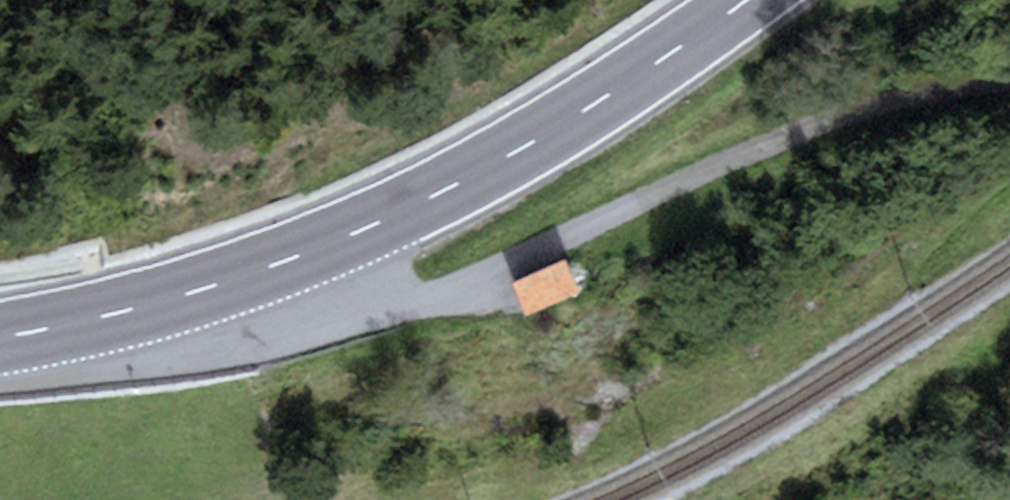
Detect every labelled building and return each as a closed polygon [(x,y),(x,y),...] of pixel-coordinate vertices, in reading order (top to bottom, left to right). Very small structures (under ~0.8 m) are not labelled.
[(565,260),(513,283),(526,314),(578,291),(565,260)]
